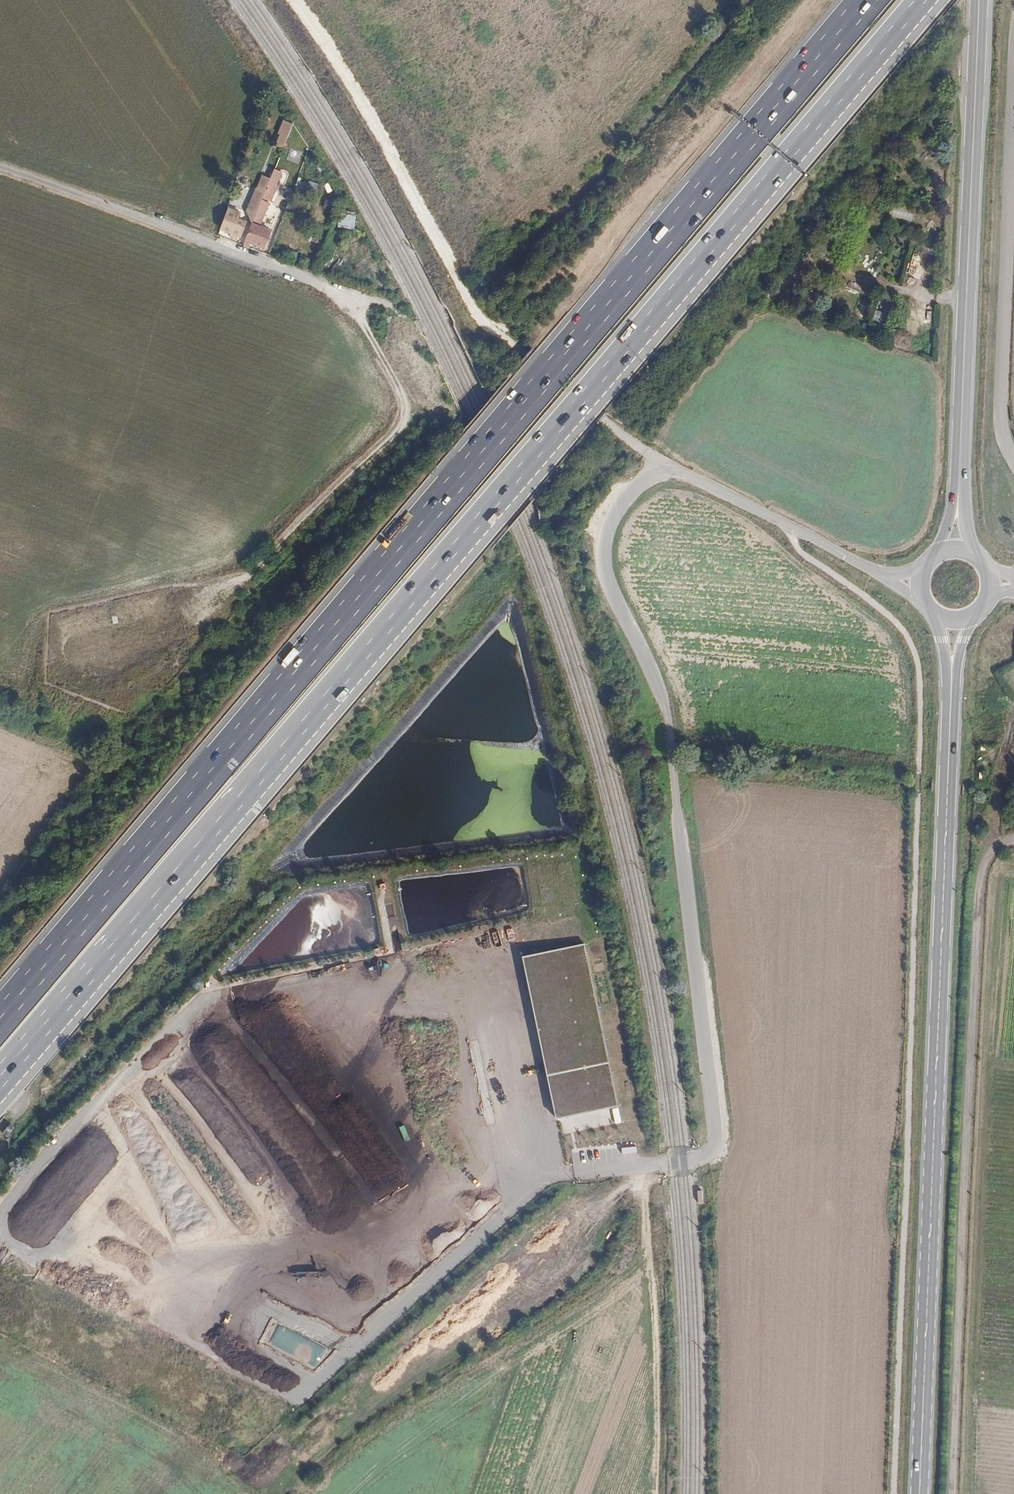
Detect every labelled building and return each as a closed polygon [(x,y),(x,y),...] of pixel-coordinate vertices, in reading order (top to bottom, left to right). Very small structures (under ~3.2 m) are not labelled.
[(275,145),(284,149),(294,123),(285,120),(275,145)] [(894,209),(893,217),(913,218),(913,210),(894,209)] [(236,219),(239,214),(229,210),(225,220),(242,227),(244,222),(236,219)] [(355,229),(357,214),(341,212),(340,227),(355,229)] [(244,228),(242,227),(225,220),(220,231),(229,234),(227,239),(234,241),(236,236),(240,238),(244,228)] [(264,249),(271,231),(253,224),(246,242),(264,249)] [(319,253),(324,239),(316,236),(311,250),(319,253)] [(525,966),(560,1132),(620,1119),(585,953),(525,966)] [(270,1344),(317,1367),(326,1349),(279,1326),(270,1344)]
